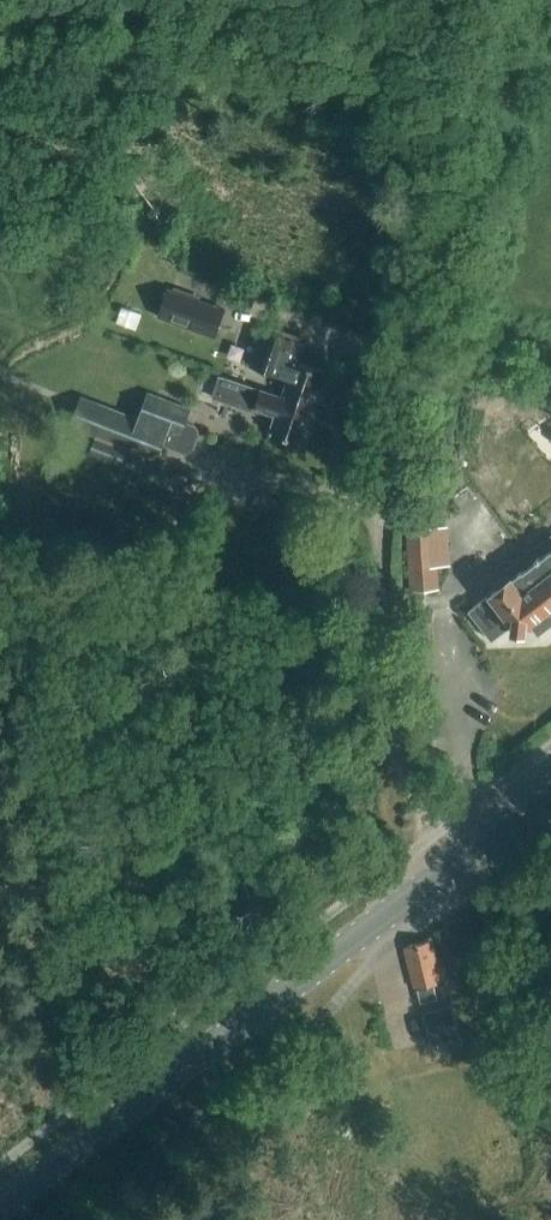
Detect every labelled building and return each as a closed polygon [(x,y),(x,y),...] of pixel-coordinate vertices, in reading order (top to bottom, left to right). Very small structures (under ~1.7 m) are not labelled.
[(214,338),(225,309),(167,287),(157,316),(214,338)] [(285,387),(282,397),(313,408),(325,372),(298,363),(307,337),(272,326),(271,330),(261,327),(248,364),(289,378),(285,387)] [(313,408),(282,397),(219,376),(212,397),(257,413),(259,409),(276,415),(270,433),(290,440),(289,445),(304,450),(312,427),(307,425),(313,408)] [(185,422),(190,409),(148,392),(137,418),(81,395),(69,425),(96,436),(88,456),(118,468),(126,448),(156,460),(162,445),(183,453),(189,452),(193,449),(198,435),(197,430),(194,426),(185,422)] [(411,590),(437,589),(433,528),(407,530),(411,590)] [(505,572),(507,575),(493,586),(497,590),(468,611),(491,641),(513,624),(512,630),(524,631),(525,626),(529,622),(538,634),(550,624),(550,536),(505,572)] [(435,964),(430,943),(406,948),(416,989),(418,989),(420,999),(434,995),(431,984),(447,980),(442,962),(435,964)] [(455,1038),(446,1001),(421,1006),(430,1044),(455,1038)]
